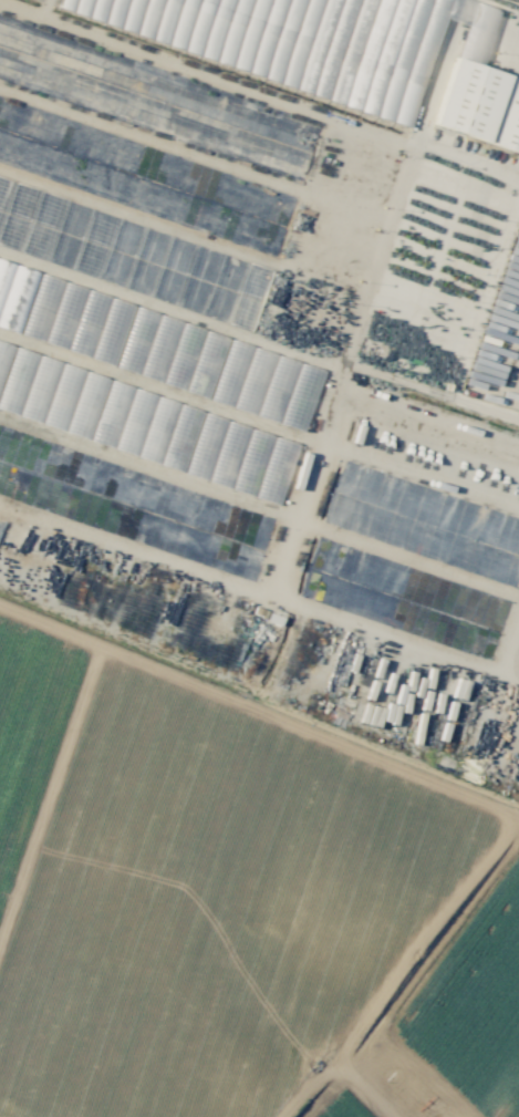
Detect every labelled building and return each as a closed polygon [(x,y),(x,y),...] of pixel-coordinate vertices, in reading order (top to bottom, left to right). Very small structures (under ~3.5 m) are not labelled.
[(518,152),(518,79),(453,59),(433,127),(518,152)] [(283,500),(299,441),(171,405),(170,408),(159,405),(156,416),(142,412),(139,421),(133,420),(130,427),(121,424),(119,430),(129,432),(122,456),(283,500)]
